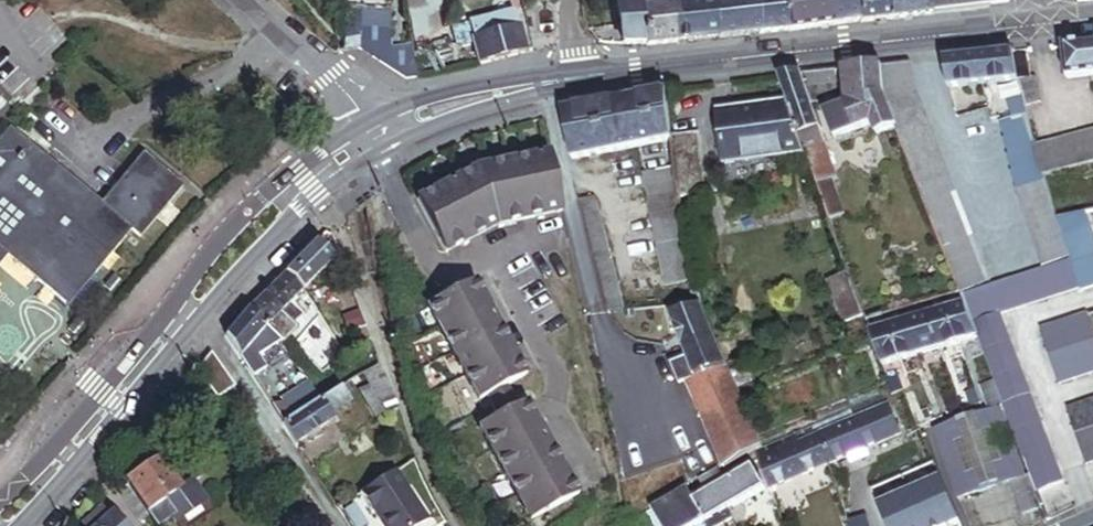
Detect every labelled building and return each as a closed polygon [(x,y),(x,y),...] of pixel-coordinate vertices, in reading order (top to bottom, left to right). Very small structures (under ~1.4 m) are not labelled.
[(590,27),(599,40),(647,41),(646,44),(682,40),(677,2),(659,4),(659,0),(618,0),(616,1),(620,23),(590,27)] [(714,0),(695,0),(685,2),(690,40),(720,37),(714,0)] [(756,0),(714,0),(720,37),(760,32),(756,0)] [(785,0),(756,0),(760,32),(789,29),(785,0)] [(829,0),(785,0),(789,29),(832,23),(829,0)] [(858,0),(829,0),(832,23),(860,20),(858,0)] [(888,0),(858,0),(860,20),(860,22),(890,19),(888,0)] [(890,19),(930,14),(928,0),(888,0),(890,19)] [(930,14),(1004,5),(1009,0),(928,0),(930,14)] [(477,64),(524,53),(514,9),(451,25),(456,47),(472,43),(477,64)] [(360,31),(360,10),(346,11),(345,37),(359,37),(359,46),(406,78),(417,76),(411,41),(391,44),(391,24),(360,31)] [(359,46),(359,37),(345,37),(345,47),(359,46)] [(1065,48),(1069,81),(1092,77),(1092,45),(1065,48)] [(947,90),(1019,81),(1013,61),(1011,53),(944,60),(947,90)] [(133,54),(125,64),(135,73),(143,63),(133,54)] [(1026,58),(1013,61),(1019,81),(1024,99),(1027,107),(1042,103),(1035,79),(1032,79),(1026,58)] [(907,64),(883,67),(885,100),(896,128),(939,239),(961,295),(989,286),(968,228),(966,229),(916,99),(907,64)] [(896,128),(885,100),(883,67),(844,71),(847,105),(826,112),(836,137),(874,124),(878,134),(896,128)] [(839,101),(837,71),(803,75),(813,104),(839,101)] [(813,104),(803,75),(779,76),(787,100),(804,150),(826,142),(813,104)] [(666,90),(564,108),(574,159),(674,140),(673,137),(666,90)] [(0,98),(0,113),(9,105),(2,98),(1,97),(0,98)] [(1028,111),(1027,107),(1024,99),(1010,103),(1014,115),(1028,111)] [(804,150),(787,100),(720,109),(726,164),(792,155),(806,153),(804,150)] [(9,252),(70,303),(135,225),(145,234),(187,185),(146,150),(105,199),(14,122),(0,139),(0,263),(9,252)] [(1049,178),(1092,164),(1092,132),(1039,149),(1049,178)] [(674,140),(677,163),(683,198),(709,194),(699,133),(673,137),(674,140)] [(806,153),(811,168),(820,194),(830,221),(847,214),(833,178),(838,176),(826,142),(804,150),(806,153)] [(475,170),(414,201),(441,254),(497,226),(563,212),(551,153),(475,170)] [(804,168),(811,168),(806,153),(792,155),(795,170),(804,168)] [(697,281),(683,198),(677,163),(648,168),(667,286),(697,281)] [(811,168),(804,168),(806,197),(820,194),(811,168)] [(1018,188),(1042,268),(1073,258),(1061,220),(1058,209),(1049,178),(1018,188)] [(598,195),(581,199),(605,311),(622,308),(598,195)] [(1061,220),(1084,215),(1092,213),(1092,206),(1092,202),(1058,209),(1061,220)] [(1083,290),(1092,288),(1092,243),(1084,215),(1061,220),(1073,258),(1083,290)] [(304,290),(333,258),(317,242),(285,272),(304,290)] [(1065,492),(997,317),(1078,290),(1079,293),(1084,291),(1083,290),(1073,258),(1042,268),(989,286),(961,295),(978,338),(988,362),(1002,402),(1004,407),(1041,502),(1065,492)] [(866,320),(846,265),(825,273),(845,328),(866,320)] [(305,314),(293,302),(304,290),(285,272),(249,309),(271,329),(281,341),(284,344),(298,331),(294,326),(305,314)] [(424,308),(472,406),(481,401),(491,422),(474,430),(521,525),(523,525),(571,503),(524,406),(515,410),(504,390),(524,380),(476,283),(424,308)] [(866,320),(881,365),(978,338),(961,295),(866,320)] [(762,448),(730,373),(701,302),(669,314),(686,356),(692,374),(686,376),(713,441),(722,462),(724,466),(754,452),(762,448)] [(262,337),(271,329),(249,309),(226,337),(252,379),(266,371),(286,356),(280,347),(284,344),(281,341),(270,351),(262,337)] [(359,309),(344,314),(349,329),(364,324),(359,309)] [(1091,315),(1043,331),(1061,386),(1092,376),(1092,320),(1091,315)] [(360,347),(370,339),(365,325),(353,331),(360,347)] [(212,353),(197,371),(216,399),(234,388),(212,353)] [(692,374),(686,356),(670,362),(676,380),(686,376),(692,374)] [(1002,402),(988,362),(976,366),(991,406),(1002,402)] [(886,379),(891,395),(901,391),(895,376),(886,379)] [(386,380),(364,393),(377,418),(397,406),(386,380)] [(278,406),(270,407),(295,445),(333,420),(329,415),(351,399),(341,385),(318,400),(308,384),(290,397),(292,399),(292,401),(291,403),(278,406)] [(965,392),(970,408),(979,405),(975,389),(965,392)] [(957,392),(951,394),(954,404),(960,402),(957,392)] [(951,394),(945,395),(949,406),(954,404),(951,394)] [(867,448),(901,434),(886,397),(814,427),(817,434),(829,463),(850,455),(867,448)] [(1068,412),(1087,466),(1092,464),(1092,404),(1068,412)] [(927,406),(918,409),(924,423),(932,420),(927,406)] [(1004,407),(930,430),(954,499),(1012,482),(1024,515),(1043,508),(1041,502),(1004,407)] [(829,463),(817,434),(796,443),(793,435),(762,448),(754,452),(769,489),(829,463)] [(722,462),(713,441),(706,444),(714,465),(722,462)] [(867,448),(850,455),(853,463),(870,456),(867,448)] [(747,457),(726,470),(732,479),(753,467),(747,457)] [(118,491),(137,521),(146,515),(154,525),(166,520),(168,525),(206,501),(193,481),(178,490),(169,475),(162,475),(155,464),(125,483),(127,486),(118,491)] [(765,488),(753,466),(753,467),(732,479),(707,495),(693,504),(707,525),(735,525),(727,509),(765,488)] [(724,466),(699,482),(707,495),(732,479),(726,470),(724,466)] [(945,503),(950,502),(934,466),(905,479),(919,514),(899,525),(955,525),(945,503)] [(394,470),(359,492),(372,512),(375,511),(385,525),(417,525),(427,520),(394,470)] [(650,510),(660,525),(707,525),(693,504),(684,490),(650,510)] [(114,514),(111,516),(103,507),(85,523),(88,525),(125,525),(114,514)]
